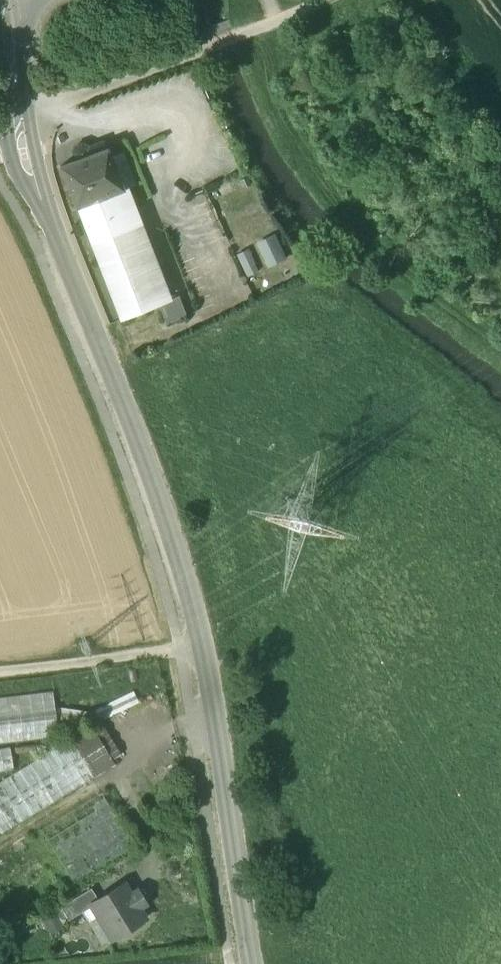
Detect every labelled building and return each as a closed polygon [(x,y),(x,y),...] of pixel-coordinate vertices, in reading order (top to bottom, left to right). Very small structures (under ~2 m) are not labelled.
[(107,149),(60,168),(76,208),(78,208),(85,225),(124,210),(117,193),(123,190),(107,149)] [(124,210),(85,225),(121,320),(159,305),(160,305),(160,304),(124,210)] [(286,258),(275,235),(257,244),(268,267),(286,258)] [(258,272),(247,249),(236,254),(247,277),(258,272)] [(178,297),(160,304),(160,305),(159,305),(166,323),(186,316),(178,297)] [(53,690),(0,697),(0,743),(58,735),(53,690)] [(0,783),(0,835),(115,765),(91,727),(0,783)] [(0,749),(0,771),(14,769),(11,747),(0,749)] [(102,795),(43,830),(73,883),(136,850),(102,795)] [(125,884),(99,902),(91,907),(113,941),(147,919),(139,908),(149,902),(139,887),(130,892),(125,884)] [(91,888),(61,906),(69,920),(91,907),(99,902),(91,888)] [(69,920),(61,906),(39,920),(53,942),(68,933),(63,924),(69,920)]
